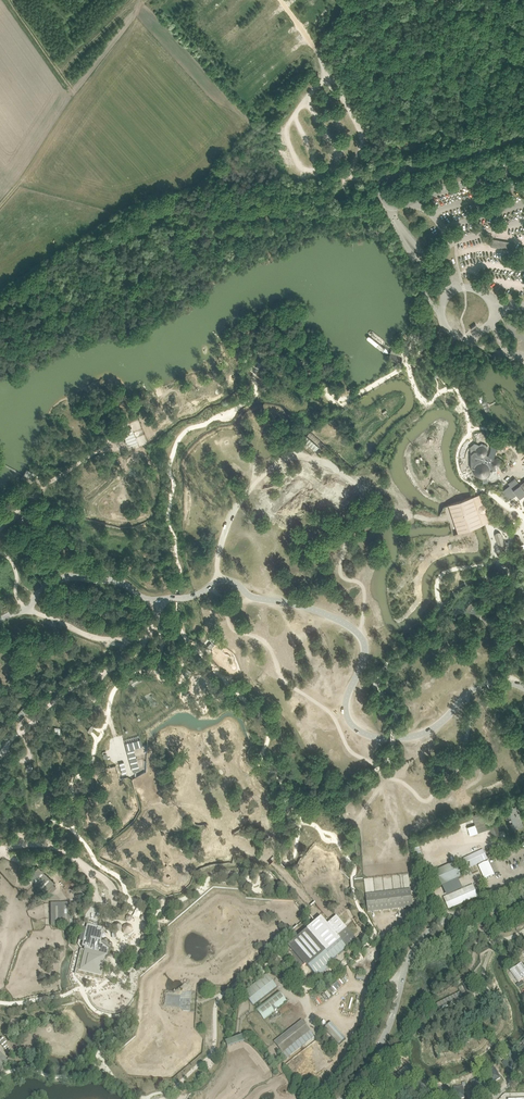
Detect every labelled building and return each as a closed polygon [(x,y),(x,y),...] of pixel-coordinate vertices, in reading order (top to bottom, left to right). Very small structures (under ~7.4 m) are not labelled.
[(492,239),(491,246),(502,248),(503,247),(513,249),(514,242),(492,239)] [(391,349),(389,359),(399,362),(401,355),(399,355),(400,353),(401,349),(397,348),(398,345),(394,344),(394,347),(392,346),(391,349)] [(490,411),(486,402),(482,404),(486,413),(490,411)] [(133,433),(132,429),(122,433),(124,437),(127,445),(129,448),(131,447),(138,444),(135,438),(133,433)] [(305,443),(315,451),(319,447),(307,436),(302,440),(305,443)] [(471,452),(470,453),(470,467),(472,469),(473,469),(473,471),(474,473),(475,474),(475,475),(476,476),(477,477),(479,478),(481,478),(482,478),(483,482),(488,481),(486,477),(489,476),(490,480),(499,477),(495,467),(499,465),(500,464),(500,462),(500,461),(500,460),(499,459),(496,457),(494,457),(493,458),(492,457),(491,457),(490,457),(487,454),(487,453),(487,450),(488,448),(487,445),(485,444),(482,443),(480,445),(479,446),(478,446),(478,445),(473,445),(471,448),(471,452)] [(32,473),(26,470),(24,474),(23,477),(21,480),(27,483),(32,473)] [(503,490),(510,500),(517,494),(518,496),(520,498),(523,495),(523,481),(520,484),(515,477),(508,483),(510,485),(503,490)] [(449,505),(458,533),(474,527),(482,525),(485,524),(487,523),(490,522),(486,512),(488,509),(486,506),(484,504),(480,494),(479,495),(476,496),(474,496),(468,498),(449,505)] [(467,607),(466,612),(476,613),(481,609),(482,601),(477,600),(473,600),(470,603),(467,607)] [(131,683),(133,685),(142,679),(139,674),(138,675),(136,676),(129,680),(130,681),(131,682),(131,683)] [(48,683),(59,686),(60,680),(50,678),(48,683)] [(28,710),(23,706),(18,713),(14,717),(19,721),(28,710)] [(141,739),(126,744),(134,771),(140,769),(138,760),(137,757),(134,748),(143,746),(141,739)] [(222,785),(229,786),(231,779),(224,778),(222,785)] [(511,816),(513,823),(510,824),(512,830),(523,826),(519,813),(518,813),(516,807),(513,808),(513,807),(507,809),(510,816),(511,816)] [(474,825),(467,827),(468,830),(470,835),(491,828),(492,831),(494,836),(499,834),(498,829),(494,818),(490,819),(489,815),(488,816),(486,810),(472,815),(474,818),(476,826),(474,826),(474,825)] [(253,818),(237,820),(238,828),(254,825),(253,818)] [(192,840),(194,834),(185,830),(182,835),(192,840)] [(314,836),(312,839),(324,846),(326,843),(314,836)] [(419,844),(413,846),(415,855),(421,854),(419,844)] [(483,850),(464,859),(468,868),(478,863),(480,862),(487,859),(483,850)] [(462,876),(455,861),(427,873),(435,890),(442,887),(446,895),(443,896),(448,909),(478,896),(473,884),(462,889),(458,878),(462,876)] [(480,862),(478,863),(479,865),(479,866),(485,879),(495,875),(489,861),(481,864),(480,862)] [(38,866),(29,876),(43,891),(45,892),(48,890),(51,893),(56,887),(53,884),(55,882),(38,866)] [(513,886),(479,890),(479,896),(514,891),(513,886)] [(102,912),(109,891),(99,888),(92,909),(102,912)] [(376,893),(366,894),(367,902),(368,912),(413,907),(411,889),(402,890),(394,891),(385,892),(376,893)] [(301,898),(304,902),(309,897),(306,894),(301,898)] [(166,903),(166,901),(165,899),(163,897),(161,897),(159,898),(158,898),(157,899),(157,900),(156,902),(157,905),(159,906),(161,907),(162,907),(163,906),(165,905),(166,903)] [(51,918),(51,920),(51,926),(65,925),(65,929),(66,929),(67,929),(69,929),(73,929),(73,917),(69,917),(69,908),(73,908),(72,903),(69,903),(50,903),(51,918)] [(285,949),(287,952),(288,953),(290,955),(296,963),(298,964),(299,966),(301,968),(306,964),(317,977),(318,978),(320,976),(332,966),(336,963),(335,962),(333,960),(340,954),(347,948),(357,940),(347,928),(337,916),(329,923),(323,916),(315,923),(308,930),(305,932),(299,937),(285,949)] [(119,922),(115,922),(112,925),(113,929),(115,931),(119,931),(122,928),(121,924),(119,922)] [(124,933),(128,934),(132,932),(133,928),(131,924),(127,923),(125,924),(123,926),(122,929),(124,933)] [(84,951),(80,971),(100,976),(104,957),(105,955),(107,956),(107,955),(109,950),(100,944),(101,943),(104,929),(100,928),(98,927),(87,925),(81,947),(84,947),(84,949),(83,950),(84,951)] [(123,943),(137,942),(136,935),(123,936),(123,943)] [(100,944),(109,950),(111,945),(110,946),(109,946),(108,945),(108,944),(108,942),(109,942),(107,941),(106,942),(105,942),(104,941),(103,940),(104,938),(103,938),(101,943),(100,944)] [(107,964),(108,961),(107,961),(106,960),(105,959),(104,958),(104,957),(100,976),(80,971),(84,951),(83,950),(84,949),(80,949),(77,960),(74,973),(103,980),(107,964)] [(521,963),(510,971),(519,982),(523,979),(523,966),(521,963)] [(250,1001),(254,1006),(277,988),(266,974),(265,975),(264,975),(248,988),(247,989),(246,990),(243,992),(247,998),(250,1001)] [(279,990),(256,1008),(259,1012),(264,1019),(287,1001),(279,990)] [(191,1000),(192,992),(185,991),(180,994),(167,993),(166,1005),(180,1006),(183,1011),(190,1011),(191,1003),(191,1000)] [(461,992),(438,1004),(440,1009),(464,997),(461,992)] [(279,1038),(274,1041),(281,1051),(283,1052),(287,1058),(304,1044),(315,1036),(310,1031),(311,1030),(302,1019),(279,1038)] [(325,1027),(339,1044),(346,1038),(331,1022),(325,1027)] [(226,1040),(228,1046),(228,1047),(245,1041),(245,1040),(243,1035),(239,1036),(235,1037),(233,1038),(226,1040)] [(9,1055),(12,1052),(6,1045),(7,1044),(2,1037),(0,1039),(0,1044),(9,1055)] [(503,1062),(510,1071),(517,1066),(510,1057),(503,1062)] [(407,1066),(397,1074),(403,1082),(413,1074),(407,1066)] [(487,1072),(492,1082),(500,1078),(495,1068),(487,1072)] [(471,1082),(476,1092),(484,1088),(479,1078),(471,1082)] [(420,1080),(414,1090),(422,1094),(428,1084),(420,1080)] [(456,1098),(457,1098),(465,1097),(463,1086),(454,1088),(456,1098)] [(434,1098),(438,1098),(443,1098),(445,1089),(436,1087),(434,1098)]
